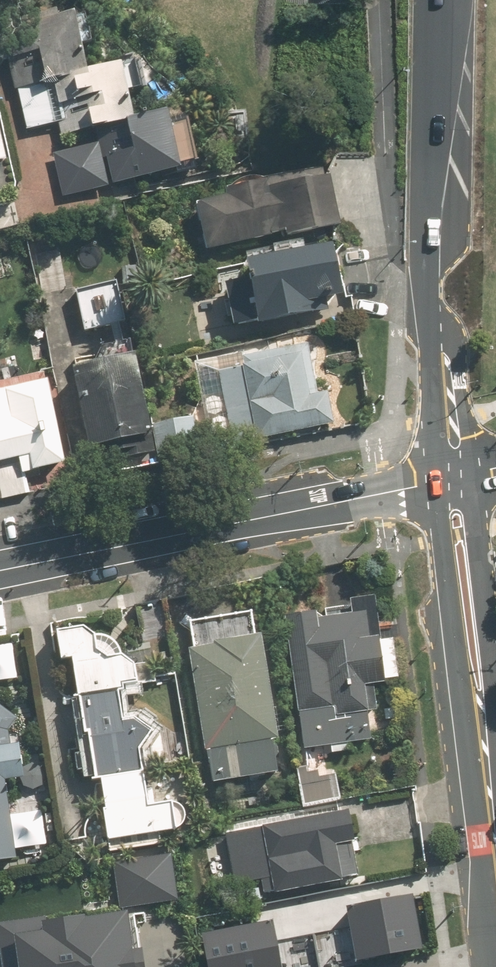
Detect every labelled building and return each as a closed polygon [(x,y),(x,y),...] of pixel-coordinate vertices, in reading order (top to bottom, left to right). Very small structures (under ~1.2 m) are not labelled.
[(51,11),(0,22),(0,35),(12,90),(15,89),(24,131),(55,124),(58,138),(92,130),(95,143),(50,153),(59,196),(104,186),(98,159),(103,158),(108,185),(249,154),(240,113),(198,123),(196,115),(153,124),(150,109),(127,113),(116,65),(79,73),(67,17),(53,20),(51,11)] [(336,226),(323,169),(222,191),(223,198),(187,206),(197,253),(267,237),(266,234),(280,231),(282,238),(336,226)] [(345,310),(332,248),(241,267),(244,282),(221,287),(230,330),(253,325),(254,329),(345,310)] [(73,297),(81,332),(113,325),(105,290),(73,297)] [(314,398),(303,347),(238,360),(240,368),(238,368),(227,371),(225,359),(189,367),(206,448),(252,438),(253,440),(330,425),(324,396),(314,398)] [(89,458),(145,446),(142,438),(144,438),(127,360),(66,374),(84,451),(87,450),(89,458)] [(3,497),(27,493),(23,474),(62,467),(44,377),(0,385),(0,485),(3,497)] [(189,417),(150,425),(158,462),(197,454),(189,417)] [(379,634),(373,591),(349,594),(350,601),(325,605),(326,613),(314,614),(313,607),(282,611),(296,705),(297,705),(303,745),(329,741),(331,750),(348,748),(347,738),(369,735),(365,707),(375,705),(373,694),(371,678),(382,677),(382,675),(395,673),(389,633),(379,634)] [(78,630),(77,619),(52,623),(57,653),(68,651),(80,728),(83,727),(90,774),(97,773),(102,803),(100,804),(107,848),(139,844),(137,832),(170,827),(172,826),(174,825),(176,823),(178,821),(180,819),(181,816),(182,814),(183,811),(182,808),(182,805),(180,802),(179,800),(176,798),(174,796),(172,796),(169,795),(166,794),(165,795),(142,798),(134,743),(147,723),(129,711),(117,713),(112,684),(119,683),(118,678),(132,676),(129,656),(115,647),(115,645),(113,642),(111,639),(109,637),(106,635),(103,634),(100,633),(97,632),(94,633),(91,634),(89,634),(88,629),(78,630)] [(276,767),(271,735),(275,734),(258,628),(213,635),(214,638),(187,642),(203,745),(208,744),(212,777),(276,767)] [(0,635),(0,677),(28,671),(19,632),(0,635)] [(0,706),(0,843),(11,841),(5,804),(8,804),(4,781),(22,778),(17,745),(13,746),(10,730),(18,719),(0,706)] [(298,765),(305,803),(343,797),(339,771),(319,774),(318,768),(309,769),(308,764),(298,765)] [(261,824),(241,828),(228,830),(236,878),(258,875),(259,874),(262,886),(271,884),(272,886),(349,874),(342,837),(352,836),(346,805),(260,819),(261,824)] [(113,859),(120,901),(178,892),(172,850),(113,859)] [(387,894),(340,901),(348,957),(396,950),(387,894)] [(287,937),(285,938),(278,902),(211,915),(216,944),(202,946),(206,966),(292,966),(287,937)] [(125,913),(44,924),(43,913),(0,919),(0,932),(5,966),(141,966),(136,933),(134,933),(132,917),(126,918),(125,913)]
